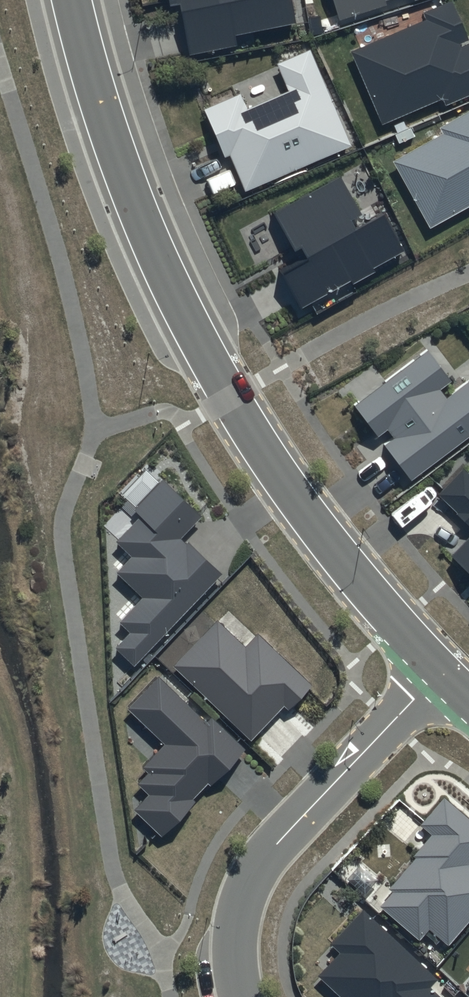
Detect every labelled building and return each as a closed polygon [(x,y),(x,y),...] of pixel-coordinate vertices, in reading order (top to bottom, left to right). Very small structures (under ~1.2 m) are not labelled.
[(186,50),(236,40),(233,28),(293,16),(289,0),(176,0),(186,50)] [(337,13),(379,0),(333,0),(337,13)] [(352,47),(381,115),(439,92),(443,101),(468,90),(468,43),(451,0),(442,0),(423,8),(426,16),(352,47)] [(347,140),(306,45),(274,59),(285,84),(245,101),(239,88),(202,104),(223,152),(230,149),(245,184),(347,140)] [(391,155),(428,221),(468,198),(468,105),(437,123),(439,128),(391,155)] [(338,172),(270,209),(290,245),(298,241),(302,250),(278,264),(300,304),(402,248),(379,207),(351,222),(345,211),(356,205),(338,172)] [(351,402),(375,432),(385,424),(392,433),(381,442),(408,478),(468,431),(468,376),(444,395),(437,386),(450,377),(425,345),(351,402)] [(466,468),(460,463),(436,489),(468,520),(468,465),(466,468)] [(201,509),(163,475),(136,504),(143,510),(118,539),(130,549),(115,566),(142,591),(121,614),(131,622),(115,639),(138,660),(220,569),(179,533),(201,509)] [(449,551),(468,570),(468,529),(449,551)] [(215,614),(170,661),(249,736),(282,702),(286,705),(309,680),(255,628),(243,641),(215,614)] [(205,715),(156,669),(123,704),(161,741),(140,763),(146,769),(135,780),(147,792),(134,805),(160,831),(192,798),(189,795),(205,778),(209,781),(244,745),(209,711),(205,715)] [(442,788),(415,819),(428,831),(412,850),(415,853),(389,883),(393,887),(380,902),(419,936),(427,926),(446,942),(468,916),(468,861),(468,860),(468,859),(468,812),(442,788)] [(360,903),(326,939),(337,949),(316,971),(343,996),(442,996),(428,983),(436,975),(360,903)]
